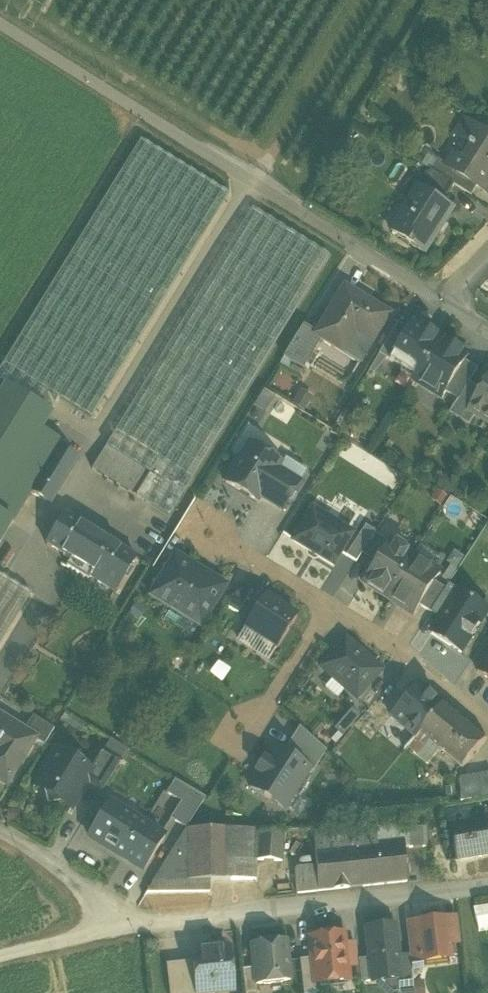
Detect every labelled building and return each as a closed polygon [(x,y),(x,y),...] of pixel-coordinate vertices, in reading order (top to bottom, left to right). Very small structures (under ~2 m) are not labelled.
[(449,167),(448,169),(476,187),(487,194),(487,136),(464,121),(454,137),(474,150),(466,162),(456,156),(449,167)] [(229,195),(141,140),(0,368),(0,383),(6,386),(50,413),(58,399),(91,419),(229,195)] [(432,172),(455,186),(470,196),(476,187),(448,169),(449,167),(439,161),(432,172)] [(421,189),(444,204),(455,186),(432,172),(421,189)] [(425,254),(453,210),(444,204),(421,189),(418,187),(390,232),(425,254)] [(329,256),(252,209),(91,470),(169,517),(329,256)] [(389,315),(344,288),(315,335),(315,336),(321,340),(360,364),(389,315)] [(408,331),(398,324),(378,355),(389,361),(408,331)] [(423,331),(412,324),(408,331),(389,361),(402,370),(400,373),(416,383),(443,339),(425,328),(423,331)] [(315,336),(315,335),(302,327),(283,357),(303,370),(321,340),(315,336)] [(470,356),(443,339),(416,383),(442,399),(447,392),(466,362),(470,356)] [(479,370),(466,362),(447,392),(459,401),(470,384),(479,370)] [(483,392),(470,384),(459,401),(451,414),(470,426),(477,416),(471,412),(483,392)] [(483,392),(471,412),(477,416),(487,423),(487,385),(483,392)] [(6,386),(0,396),(0,516),(11,523),(29,492),(50,505),(78,461),(58,448),(62,442),(41,429),(50,413),(6,386)] [(277,470),(281,463),(249,444),(241,458),(238,458),(231,469),(232,473),(225,483),(257,503),(259,498),(277,470)] [(299,483),(277,470),(259,498),(282,512),(299,483)] [(353,533),(312,509),(292,541),(333,565),(353,533)] [(136,558),(64,514),(46,545),(92,573),(90,577),(115,593),(136,558)] [(361,554),(374,534),(375,532),(366,526),(346,556),(356,563),(361,554)] [(374,534),(361,554),(371,561),(385,541),(374,534)] [(386,599),(414,555),(391,540),(362,584),(386,599)] [(225,586),(175,555),(150,596),(200,627),(225,586)] [(435,582),(441,572),(414,555),(386,599),(413,616),(420,606),(435,582)] [(0,575),(0,645),(31,594),(0,575)] [(424,623),(461,649),(487,609),(487,603),(453,579),(447,590),(431,613),(424,623)] [(447,590),(435,582),(420,606),(431,613),(447,590)] [(252,590),(242,584),(228,608),(237,614),(252,590)] [(277,648),(296,618),(264,597),(245,628),(277,648)] [(381,671),(345,639),(320,668),(356,700),(381,671)] [(485,659),(486,660),(477,673),(487,680),(487,654),(485,659)] [(419,735),(445,705),(419,682),(393,713),(419,735)] [(421,743),(426,737),(463,768),(487,740),(445,705),(419,735),(408,748),(417,755),(425,746),(421,743)] [(343,735),(359,716),(351,710),(336,728),(343,735)] [(35,739),(23,732),(0,717),(0,781),(6,785),(34,740),(35,739)] [(35,739),(34,740),(44,746),(54,730),(32,717),(23,732),(35,739)] [(309,770),(275,748),(266,762),(263,760),(255,773),(258,774),(249,788),(284,810),(309,770)] [(94,772),(88,783),(102,791),(120,760),(103,750),(98,751),(87,768),(94,772)] [(88,783),(94,772),(87,768),(81,764),(79,756),(71,758),(61,752),(53,754),(37,780),(39,786),(55,796),(56,803),(63,801),(73,806),(88,783)] [(462,798),(487,796),(487,772),(460,774),(462,798)] [(170,819),(186,829),(205,799),(175,781),(167,794),(181,802),(170,819)] [(165,839),(108,803),(88,835),(144,871),(165,839)] [(453,829),(459,860),(487,855),(487,823),(453,829)] [(375,829),(314,836),(315,868),(318,892),(406,882),(405,849),(409,848),(409,828),(375,828),(375,829)] [(409,828),(409,848),(426,848),(426,841),(425,841),(425,828),(409,828)] [(259,830),(186,829),(146,893),(210,892),(210,880),(256,880),(257,861),(258,833),(259,833),(259,830)] [(258,833),(257,861),(282,862),(284,834),(259,833),(258,833)] [(318,892),(315,868),(294,870),(297,894),(318,892)] [(445,924),(447,944),(458,943),(456,922),(445,924)] [(445,924),(418,927),(420,946),(410,948),(411,960),(448,955),(449,955),(447,944),(445,924)] [(420,946),(418,927),(407,928),(410,948),(420,946)] [(394,930),(367,933),(370,959),(372,981),(397,978),(400,978),(398,960),(394,930)] [(343,935),(309,939),(311,959),(314,985),(315,985),(348,981),(347,969),(344,945),(343,935)] [(285,942),(251,946),(254,969),(256,986),(290,982),(285,942)] [(344,945),(347,969),(358,968),(355,944),(344,945)] [(192,952),(193,962),(197,992),(225,992),(233,992),(228,948),(192,952)] [(448,955),(411,960),(410,960),(412,982),(413,982),(424,968),(449,966),(448,955)] [(409,958),(398,960),(400,978),(397,978),(399,992),(413,992),(412,982),(410,960),(409,958)] [(311,959),(300,960),(303,992),(316,992),(315,985),(314,985),(311,959)] [(372,981),(370,959),(358,960),(361,984),(372,982),(372,981)] [(193,962),(166,965),(169,992),(197,992),(193,962)] [(254,969),(242,970),(245,992),(257,992),(256,986),(254,969)]
